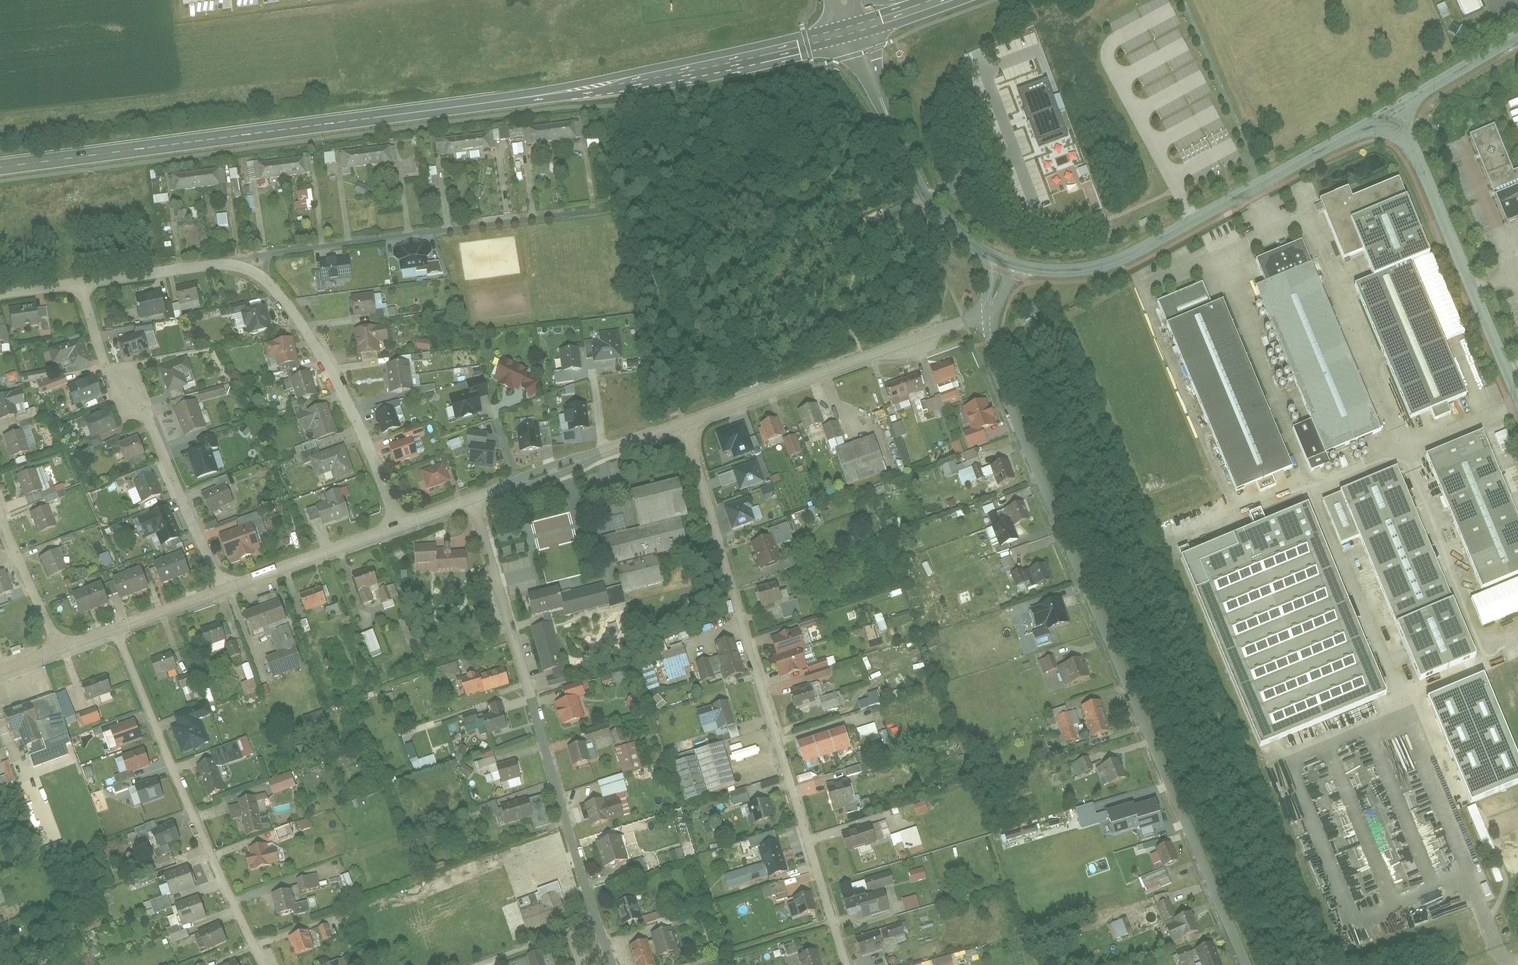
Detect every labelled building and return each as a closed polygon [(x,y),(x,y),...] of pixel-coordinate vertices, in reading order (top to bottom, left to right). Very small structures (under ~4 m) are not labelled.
[(1462,18),(1484,8),(1480,0),(1454,0),(1462,18)] [(1457,36),(1463,26),(1455,21),(1449,31),(1457,36)] [(1048,77),(1012,91),(1033,148),(1069,133),(1048,77)] [(551,123),(554,142),(580,139),(576,122),(551,123)] [(551,123),(524,129),(526,145),(554,142),(551,123)] [(1470,134),(1505,220),(1517,215),(1517,168),(1512,170),(1493,124),(1470,134)] [(470,134),(473,152),(496,149),(493,132),(470,134)] [(470,134),(439,139),(441,156),(473,152),(470,134)] [(587,137),(588,148),(599,147),(599,136),(587,137)] [(393,143),(369,146),(371,165),(395,162),(393,143)] [(369,146),(340,151),(342,167),(371,165),(369,146)] [(336,162),(336,151),(324,152),(325,163),(336,162)] [(308,156),(285,159),(287,175),(310,172),(308,156)] [(287,175),(285,159),(260,162),(263,179),(287,175)] [(222,168),(197,171),(199,188),(224,184),(222,168)] [(239,168),(232,168),(233,197),(241,196),(239,168)] [(197,171),(170,175),(173,192),(199,188),(197,171)] [(1351,191),(1324,202),(1348,261),(1367,253),(1378,279),(1358,288),(1413,422),(1469,399),(1414,265),(1432,258),(1401,182),(1355,201),(1351,191)] [(296,209),(313,208),(312,189),(298,190),(298,202),(296,202),(296,209)] [(245,196),(246,209),(255,208),(254,195),(245,196)] [(0,198),(0,213),(13,211),(11,197),(0,198)] [(426,245),(399,248),(401,266),(429,262),(426,245)] [(1380,430),(1302,245),(1258,264),(1267,286),(1258,290),(1313,422),(1293,431),(1312,475),(1331,466),(1326,453),(1380,430)] [(352,280),(349,257),(320,261),(322,271),(315,272),(317,293),(325,292),(324,283),(352,280)] [(952,282),(961,292),(966,287),(959,277),(952,282)] [(197,279),(178,284),(183,302),(202,299),(197,279)] [(1203,286),(1158,305),(1238,492),(1292,469),(1222,305),(1213,309),(1203,286)] [(167,313),(161,292),(136,299),(142,320),(167,313)] [(374,294),(352,297),(355,318),(377,315),(374,294)] [(37,301),(9,304),(13,326),(41,324),(37,301)] [(268,304),(243,310),(250,336),(273,328),(268,304)] [(388,326),(355,331),(359,356),(381,353),(379,342),(390,341),(388,326)] [(623,359),(619,331),(600,334),(601,343),(595,344),(595,341),(585,342),(588,359),(594,359),(595,363),(623,359)] [(143,332),(118,340),(124,358),(149,350),(143,332)] [(299,363),(293,338),(264,345),(268,360),(276,358),(278,367),(299,363)] [(90,362),(83,339),(49,350),(54,365),(69,360),(72,368),(90,362)] [(432,342),(416,341),(415,351),(431,353),(432,342)] [(582,370),(579,349),(560,352),(564,373),(582,370)] [(953,354),(932,362),(940,386),(962,379),(953,354)] [(187,358),(159,368),(169,395),(189,387),(185,376),(192,373),(187,358)] [(390,379),(413,375),(411,359),(389,363),(390,379)] [(529,373),(501,360),(494,377),(521,390),(522,388),(524,389),(530,398),(544,387),(536,378),(528,375),(529,373)] [(920,366),(904,373),(911,394),(914,394),(918,392),(918,394),(930,389),(920,366)] [(320,394),(312,371),(286,380),(289,390),(296,388),(299,401),(320,394)] [(16,372),(7,374),(8,382),(18,380),(16,372)] [(913,399),(904,373),(886,379),(896,406),(913,399)] [(413,375),(390,379),(390,394),(413,391),(413,375)] [(101,395),(93,376),(66,387),(74,406),(101,395)] [(469,392),(451,397),(456,419),(482,413),(479,399),(488,396),(484,379),(467,383),(469,392)] [(575,386),(565,386),(566,395),(575,394),(575,386)] [(0,395),(0,418),(20,414),(17,406),(28,401),(23,387),(0,395)] [(992,406),(989,397),(965,406),(976,433),(999,424),(996,417),(1000,415),(995,405),(992,406)] [(197,401),(174,409),(184,438),(207,429),(197,401)] [(819,402),(801,408),(807,430),(827,427),(819,402)] [(340,432),(330,403),(298,414),(304,429),(314,425),(319,439),(340,432)] [(590,429),(587,404),(567,406),(570,432),(563,432),(564,445),(583,443),(581,430),(590,429)] [(117,430),(107,408),(82,419),(90,438),(84,440),(88,450),(103,443),(101,437),(117,430)] [(395,409),(375,415),(382,436),(402,429),(395,409)] [(781,417),(763,422),(764,427),(761,428),(766,442),(786,435),(781,417)] [(747,421),(717,431),(723,449),(720,450),(725,463),(758,452),(747,421)] [(903,421),(892,424),(895,438),(906,435),(903,421)] [(539,426),(517,429),(520,453),(543,450),(539,426)] [(406,441),(391,446),(397,464),(419,457),(413,440),(424,436),(421,427),(404,433),(406,441)] [(24,429),(4,434),(12,460),(31,452),(24,429)] [(494,468),(496,446),(487,445),(488,433),(468,431),(467,446),(473,447),(471,466),(494,468)] [(1484,434),(1428,457),(1481,587),(1517,572),(1517,516),(1484,434)] [(200,449),(188,454),(197,480),(219,472),(212,454),(219,451),(214,435),(197,441),(200,449)] [(876,435),(839,447),(852,485),(891,472),(876,435)] [(146,455),(139,437),(120,445),(127,463),(146,455)] [(460,438),(449,442),(451,448),(462,444),(460,438)] [(952,443),(956,455),(964,452),(960,440),(952,443)] [(357,471),(347,444),(323,452),(321,446),(298,454),(302,464),(314,460),(320,476),(335,470),(338,478),(357,471)] [(441,465),(421,472),(427,491),(451,483),(447,472),(452,470),(447,457),(440,460),(441,465)] [(759,459),(735,468),(743,491),(767,482),(759,459)] [(1018,478),(1010,459),(993,466),(1001,485),(1018,478)] [(37,468),(18,473),(25,495),(45,490),(37,468)] [(1476,655),(1398,470),(1326,500),(1344,543),(1360,536),(1420,678),(1476,655)] [(163,495),(154,475),(135,483),(144,503),(163,495)] [(683,478),(629,491),(640,527),(684,516),(692,514),(683,478)] [(772,484),(760,488),(764,499),(776,495),(772,484)] [(226,485),(202,495),(211,515),(235,505),(226,485)] [(353,514),(343,487),(328,493),(330,498),(308,507),(313,519),(323,515),(326,524),(353,514)] [(752,498),(728,507),(736,531),(759,522),(752,498)] [(1025,501),(1007,508),(1015,526),(1034,519),(1025,501)] [(51,504),(32,512),(41,535),(59,528),(51,504)] [(984,507),(986,512),(995,509),(993,504),(984,507)] [(1308,506),(1183,558),(1262,748),(1387,696),(1308,506)] [(182,539),(169,507),(139,520),(147,538),(157,534),(163,547),(182,539)] [(692,545),(684,516),(640,527),(602,537),(607,556),(610,567),(617,565),(621,585),(624,595),(668,583),(661,552),(692,545)] [(253,525),(220,537),(229,562),(238,559),(239,563),(257,557),(255,552),(262,550),(253,525)] [(775,534),(754,542),(763,569),(785,561),(775,534)] [(437,545),(415,546),(416,565),(438,564),(438,573),(467,571),(466,548),(437,549),(437,545)] [(1187,547),(1178,550),(1180,556),(1189,553),(1187,547)] [(68,571),(59,550),(40,559),(49,580),(68,571)] [(194,574),(184,550),(171,556),(181,579),(194,574)] [(100,555),(104,566),(113,563),(109,552),(100,555)] [(1000,560),(1005,571),(1015,567),(1011,555),(1000,560)] [(181,579),(171,556),(157,562),(165,584),(181,579)] [(1054,579),(1047,563),(1033,568),(1038,584),(1054,579)] [(145,566),(130,572),(138,594),(152,589),(145,566)] [(0,572),(0,597),(15,590),(6,569),(0,572)] [(371,569),(352,576),(364,606),(373,602),(368,589),(378,585),(371,569)] [(138,594),(130,572),(115,578),(123,601),(138,594)] [(1471,598),(1482,626),(1517,612),(1517,579),(1471,598)] [(779,581),(759,587),(765,607),(785,601),(779,581)] [(113,603),(106,582),(91,588),(99,609),(113,603)] [(607,582),(559,594),(563,611),(565,618),(614,607),(609,588),(607,582)] [(394,585),(379,589),(384,609),(395,606),(393,597),(397,596),(394,585)] [(621,585),(609,588),(614,607),(626,604),(624,595),(621,585)] [(559,594),(557,587),(526,595),(532,618),(543,616),(545,624),(552,623),(550,614),(563,611),(559,594)] [(99,609),(91,588),(76,593),(85,615),(99,609)] [(328,604),(321,588),(300,596),(307,612),(328,604)] [(1051,629),(1073,621),(1064,596),(1033,608),(1040,625),(1033,627),(1037,639),(1053,635),(1051,629)] [(783,618),(801,614),(798,599),(780,603),(783,618)] [(283,603),(245,617),(253,639),(274,631),(282,654),(266,660),(274,679),(307,667),(283,603)] [(339,604),(327,607),(329,616),(342,613),(339,604)] [(875,616),(881,631),(887,629),(882,613),(875,616)] [(545,624),(531,627),(543,672),(552,671),(554,678),(545,680),(548,687),(566,682),(552,623),(545,624)] [(220,625),(201,632),(208,649),(226,642),(220,625)] [(801,627),(774,636),(780,656),(808,647),(801,627)] [(375,630),(362,634),(368,658),(381,655),(375,630)] [(748,673),(736,637),(716,644),(720,656),(712,659),(711,657),(699,661),(705,681),(718,677),(717,673),(724,671),(727,680),(748,673)] [(230,642),(233,656),(241,654),(238,640),(230,642)] [(689,668),(682,648),(660,655),(668,682),(685,676),(683,670),(689,668)] [(805,650),(777,658),(783,676),(811,667),(805,650)] [(171,654),(151,661),(158,679),(178,671),(171,654)] [(1053,655),(1038,661),(1043,674),(1058,668),(1053,655)] [(1093,676),(1084,657),(1068,663),(1076,683),(1093,676)] [(442,666),(445,676),(461,672),(458,661),(442,666)] [(241,682),(246,696),(258,691),(249,663),(242,665),(247,680),(241,682)] [(510,687),(504,670),(483,677),(482,674),(462,680),(467,697),(484,691),(486,695),(510,687)] [(107,678),(84,686),(90,702),(113,694),(107,678)] [(1479,678),(1423,702),(1467,805),(1517,783),(1517,769),(1479,678)] [(567,700),(555,704),(562,727),(584,720),(577,699),(584,697),(579,683),(563,688),(567,700)] [(813,686),(794,691),(799,707),(819,701),(813,686)] [(212,688),(205,689),(207,702),(214,701),(212,688)] [(892,700),(907,695),(904,688),(890,692),(892,700)] [(858,701),(860,709),(881,703),(878,690),(867,693),(869,698),(858,701)] [(658,693),(652,699),(660,709),(667,703),(658,693)] [(39,700),(3,714),(11,735),(20,732),(26,749),(29,760),(67,746),(76,742),(71,732),(69,726),(57,694),(39,700)] [(631,695),(626,704),(639,712),(642,707),(639,705),(641,701),(631,695)] [(1103,700),(1084,705),(1089,721),(1109,716),(1103,700)] [(179,725),(172,728),(183,755),(211,744),(202,722),(215,717),(209,702),(175,715),(179,725)] [(735,726),(728,702),(695,713),(700,729),(715,725),(717,732),(735,726)] [(510,730),(502,705),(492,708),(495,717),(486,719),(490,736),(510,730)] [(104,720),(99,707),(80,714),(84,726),(104,720)] [(1053,731),(1059,730),(1062,743),(1076,739),(1073,725),(1080,723),(1076,710),(1068,712),(1066,707),(1048,711),(1053,731)] [(1112,731),(1109,716),(1089,721),(1094,736),(1112,731)] [(137,718),(113,727),(121,748),(145,739),(137,718)] [(876,723),(858,727),(861,743),(879,739),(876,723)] [(847,727),(832,732),(839,753),(855,748),(847,727)] [(614,731),(619,743),(626,741),(621,728),(614,731)] [(585,736),(586,741),(609,734),(608,729),(585,736)] [(832,732),(816,737),(823,758),(839,753),(832,732)] [(816,737),(801,742),(808,764),(823,758),(816,737)] [(1077,752),(1091,747),(1089,740),(1075,745),(1077,752)] [(214,762),(198,767),(209,799),(228,793),(220,769),(244,761),(238,742),(211,752),(214,762)] [(636,742),(616,747),(622,773),(642,769),(636,742)] [(413,773),(439,766),(436,754),(417,759),(413,743),(407,744),(413,773)] [(584,743),(567,748),(572,766),(589,761),(584,743)] [(734,787),(721,744),(672,759),(685,802),(734,787)] [(146,747),(125,754),(132,773),(153,765),(146,747)] [(734,761),(760,756),(758,747),(733,752),(734,761)] [(209,751),(198,756),(201,762),(212,757),(209,751)] [(1071,762),(1075,776),(1094,770),(1089,756),(1071,762)] [(1122,758),(1104,766),(1112,784),(1130,778),(1122,758)] [(2,762),(6,775),(0,777),(0,781),(1,784),(14,779),(8,760),(2,762)] [(522,778),(518,762),(499,767),(504,783),(522,778)] [(464,764),(459,770),(468,778),(474,771),(464,764)] [(847,777),(862,772),(860,765),(844,770),(847,777)] [(743,774),(746,783),(768,776),(766,767),(743,774)] [(798,781),(813,779),(812,773),(797,775),(798,781)] [(829,778),(841,777),(840,773),(827,774),(827,778),(821,779),(821,784),(829,783),(829,778)] [(293,774),(269,782),(274,796),(298,787),(293,774)] [(602,800),(583,806),(590,828),(622,818),(631,815),(624,794),(627,793),(621,775),(596,783),(602,800)] [(167,797),(161,777),(153,780),(152,778),(137,783),(145,805),(167,797)] [(851,777),(829,784),(836,809),(858,803),(851,777)] [(748,802),(745,789),(729,794),(733,807),(748,802)] [(239,806),(229,808),(232,821),(243,819),(247,837),(265,833),(256,797),(238,801),(239,806)] [(529,800),(502,808),(507,825),(534,817),(529,800)] [(773,819),(767,800),(745,807),(750,826),(773,819)] [(917,814),(929,812),(926,801),(915,804),(917,814)] [(1172,826),(1170,821),(1164,803),(1144,812),(1143,808),(1117,816),(1122,837),(1147,830),(1148,833),(1172,826)] [(280,807),(275,807),(276,812),(292,811),(291,804),(280,805),(280,807)] [(302,830),(312,827),(309,818),(299,821),(302,830)] [(162,848),(183,839),(176,821),(154,830),(162,848)] [(278,840),(300,833),(296,822),(275,829),(278,840)] [(872,824),(844,833),(850,851),(879,842),(872,824)] [(918,827),(891,835),(894,845),(905,842),(909,855),(925,851),(918,827)] [(787,872),(777,841),(775,842),(772,832),(746,840),(749,851),(756,849),(761,865),(721,877),(725,891),(787,872)] [(619,837),(595,845),(602,868),(627,861),(619,837)] [(1174,842),(1158,848),(1166,866),(1182,860),(1174,842)] [(897,845),(899,852),(905,850),(903,843),(897,845)] [(252,856),(247,857),(250,867),(254,866),(256,871),(281,865),(278,849),(270,851),(268,844),(250,848),(252,856)] [(670,851),(672,860),(685,857),(683,848),(670,851)] [(644,858),(628,861),(630,875),(646,872),(644,858)] [(190,865),(167,874),(175,895),(199,887),(190,865)] [(909,871),(912,882),(927,879),(924,867),(909,871)] [(1139,878),(1146,895),(1172,883),(1165,867),(1139,878)] [(866,919),(892,910),(886,889),(897,885),(892,869),(842,884),(851,912),(865,908),(866,919)] [(317,873),(301,877),(304,890),(320,887),(317,873)] [(339,881),(344,892),(355,887),(348,873),(331,881),(332,884),(339,881)] [(789,888),(812,882),(810,873),(787,879),(789,888)] [(538,895),(518,903),(529,933),(568,919),(559,894),(554,880),(535,886),(538,895)] [(775,895),(777,901),(788,898),(783,881),(762,887),(765,898),(775,895)] [(292,891),(273,895),(278,917),(295,913),(296,917),(312,913),(309,902),(296,905),(292,891)] [(111,893),(103,895),(106,904),(113,902),(111,893)] [(202,894),(177,903),(186,926),(210,917),(202,894)] [(815,913),(809,894),(791,899),(792,904),(786,906),(790,920),(815,913)] [(143,903),(148,916),(172,908),(168,895),(143,903)] [(906,910),(920,908),(918,895),(903,898),(906,910)] [(633,899),(614,905),(622,927),(641,921),(633,899)] [(1203,931),(1194,910),(1176,919),(1177,922),(1169,926),(1176,942),(1203,931)] [(1115,939),(1128,934),(1122,919),(1109,924),(1115,939)] [(223,922),(200,931),(209,950),(230,941),(223,922)] [(329,924),(318,926),(322,940),(332,938),(329,924)] [(655,939),(650,941),(655,955),(660,953),(663,958),(682,952),(673,928),(653,934),(655,939)] [(881,931),(858,937),(863,954),(887,948),(881,931)] [(308,932),(289,938),(295,957),(315,951),(308,932)] [(633,944),(639,964),(658,964),(655,955),(650,941),(650,939),(633,944)] [(796,942),(786,945),(788,955),(799,952),(796,942)] [(1198,949),(1205,964),(1225,964),(1215,942),(1198,949)] [(1173,953),(1176,963),(1194,958),(1190,947),(1173,953)] [(541,952),(527,956),(530,964),(545,964),(541,952)] [(815,952),(797,958),(799,964),(819,964),(815,952)] [(951,955),(922,963),(922,964),(954,964),(951,955)]
